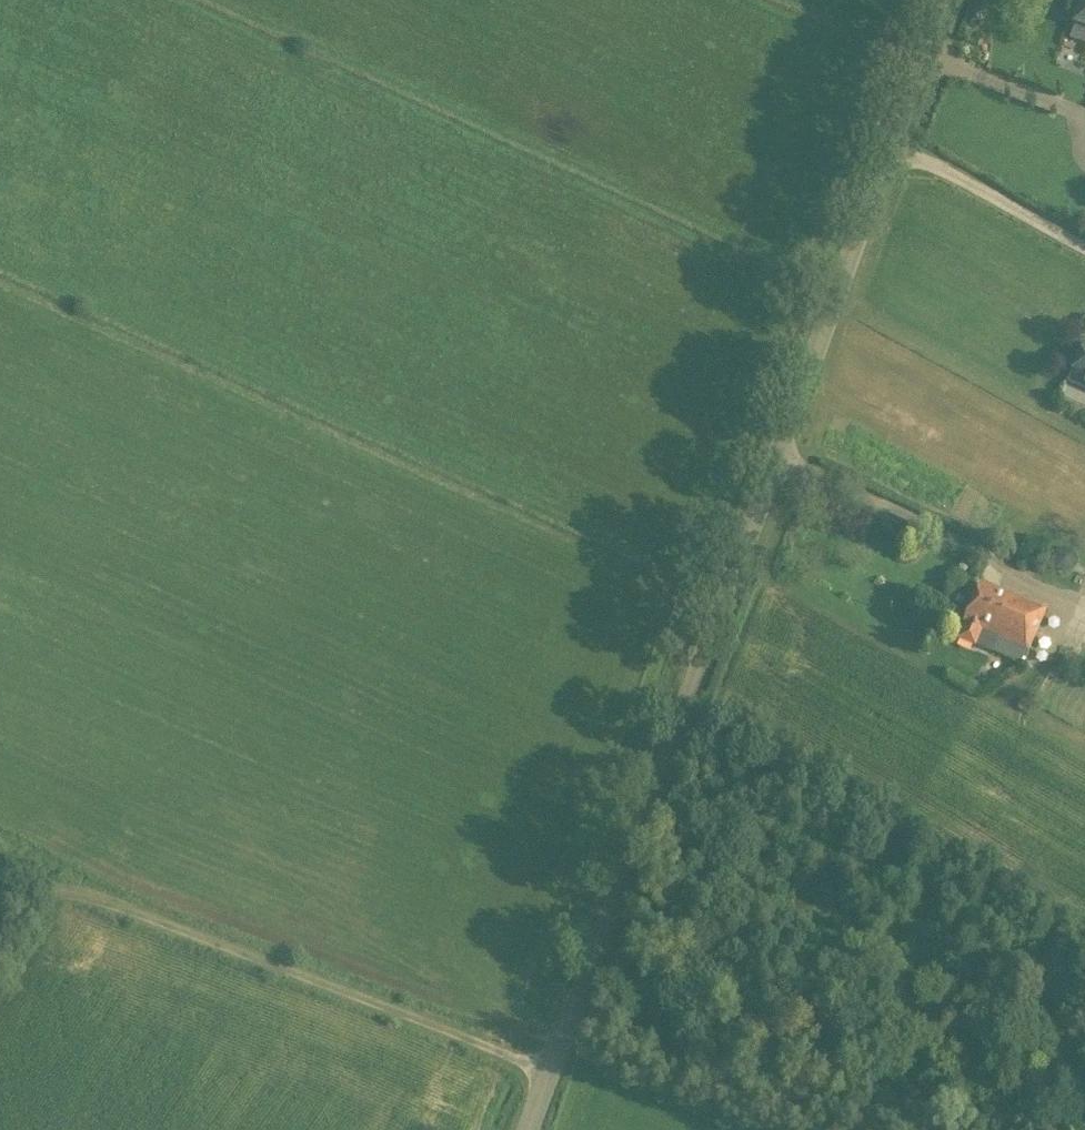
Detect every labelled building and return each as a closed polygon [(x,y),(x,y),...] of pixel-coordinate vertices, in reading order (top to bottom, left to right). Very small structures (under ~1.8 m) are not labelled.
[(1073,23),(1084,28),(1084,0),(1083,0),(1073,23)] [(1071,382),(1084,388),(1084,350),(1071,382)] [(997,640),(1027,653),(1045,613),(982,585),(964,626),(966,627),(959,641),(974,647),(975,646),(991,653),(997,640)]
